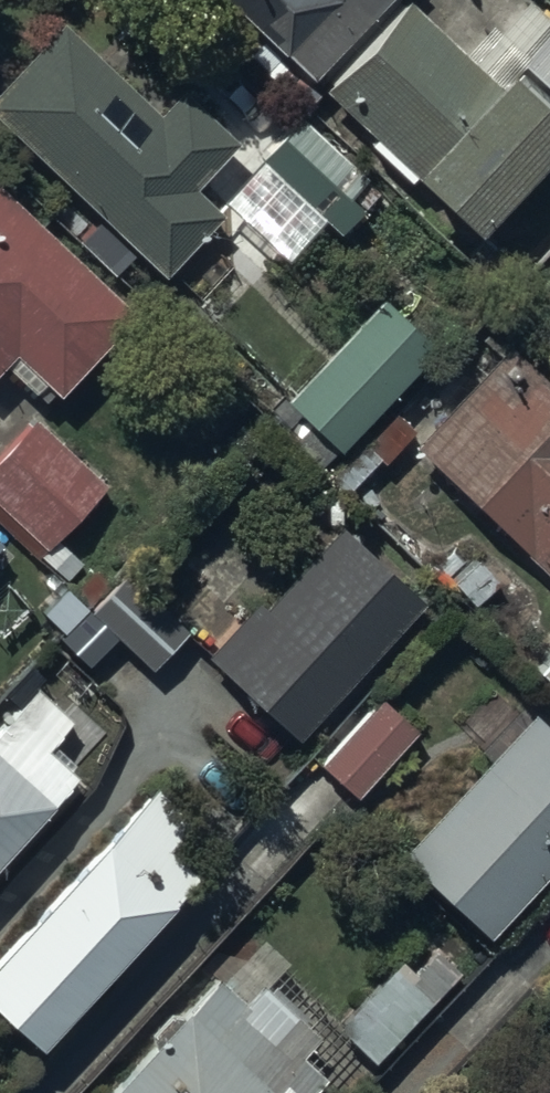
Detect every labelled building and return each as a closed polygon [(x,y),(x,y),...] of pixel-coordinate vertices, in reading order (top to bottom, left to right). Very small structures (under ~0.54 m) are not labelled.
[(310,76),(383,0),(230,0),(310,76)] [(327,86),(472,224),(549,141),(549,115),(504,72),(495,82),(408,0),(327,86)] [(62,19),(0,84),(0,117),(163,272),(218,214),(192,189),(238,140),(181,86),(157,110),(62,19)] [(378,190),(299,117),(259,160),(338,233),(378,190)] [(0,186),(0,366),(13,353),(56,393),(134,310),(0,186)] [(434,346),(381,297),(286,400),(339,449),(434,346)] [(509,345),(413,446),(549,576),(549,384),(509,345)] [(34,421),(0,457),(0,520),(38,556),(104,486),(34,421)] [(421,603),(340,528),(264,611),(255,603),(208,653),(298,736),(421,603)] [(185,631),(123,573),(88,611),(151,668),(185,631)] [(36,689),(0,727),(0,861),(78,777),(46,748),(71,721),(36,689)] [(417,730),(383,699),(321,765),(355,796),(417,730)] [(533,713),(400,855),(487,935),(549,868),(549,728),(533,713)] [(157,789),(0,960),(0,1009),(39,1045),(196,874),(169,850),(194,823),(157,789)] [(438,997),(400,960),(336,1027),(375,1063),(438,997)] [(217,976),(106,1092),(309,1092),(323,1079),(298,1057),(319,1035),(262,982),(244,1001),(217,976)]
